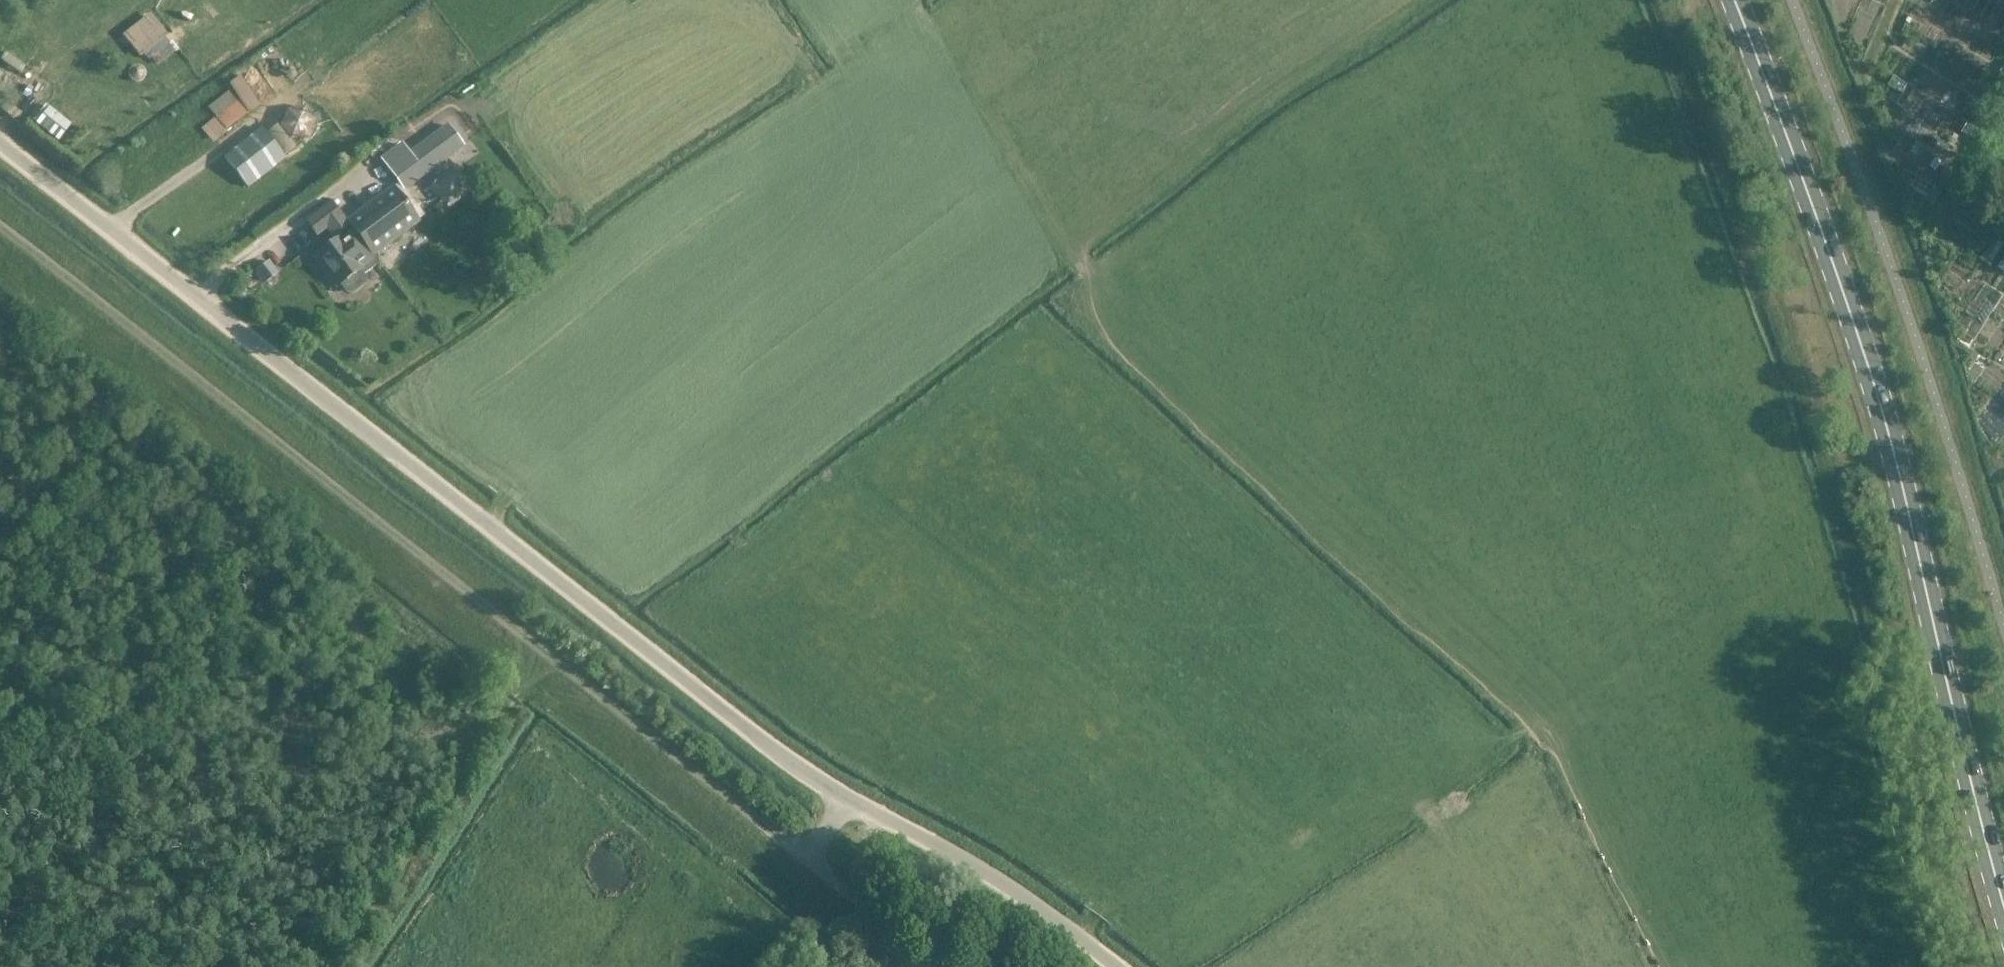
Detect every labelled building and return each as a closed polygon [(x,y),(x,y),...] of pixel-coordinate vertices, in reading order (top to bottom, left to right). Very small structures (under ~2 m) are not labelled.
[(139,36),(120,13),(110,22),(129,45),(139,36)] [(217,118),(229,131),(251,113),(240,100),(217,118)] [(382,161),(405,190),(463,146),(448,126),(410,154),(403,145),(382,161)] [(248,187),(285,159),(262,129),(225,158),(248,187)] [(393,187),(347,222),(349,224),(373,255),(402,234),(419,222),(393,187)] [(349,224),(347,222),(332,202),(308,221),(318,235),(331,226),(340,238),(316,256),(339,286),(362,269),(365,273),(379,263),(373,255),(349,224)] [(266,283),(277,275),(268,263),(257,272),(266,283)]
